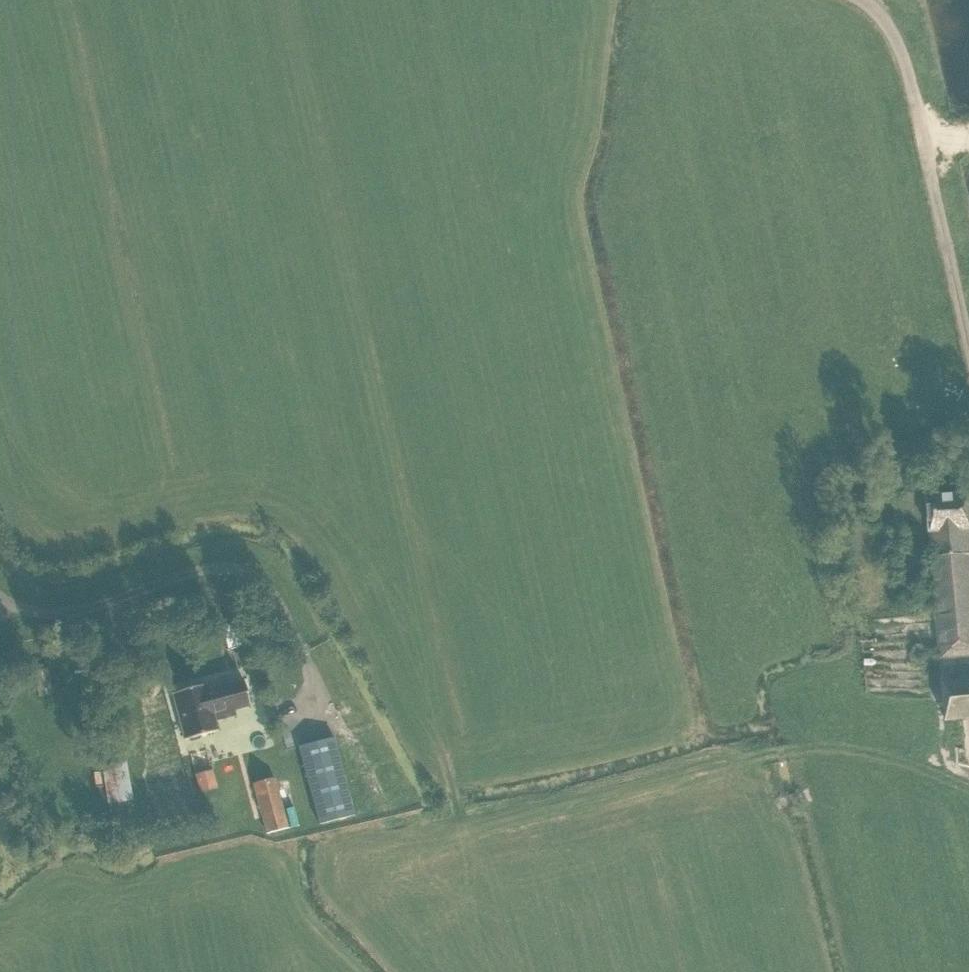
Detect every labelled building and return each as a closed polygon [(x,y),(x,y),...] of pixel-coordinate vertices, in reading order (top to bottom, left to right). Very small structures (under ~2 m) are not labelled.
[(927,497),(933,557),(931,557),(946,721),(968,719),(968,494),(927,497)] [(922,618),(925,644),(937,643),(934,616),(922,618)] [(243,645),(236,622),(219,627),(226,650),(243,645)] [(204,681),(171,690),(185,740),(218,731),(214,716),(250,706),(242,677),(206,687),(204,681)] [(875,678),(875,688),(894,689),(895,679),(875,678)] [(300,747),(321,824),(355,814),(335,737),(300,747)] [(101,766),(108,803),(132,800),(126,761),(101,766)] [(288,827),(274,777),(253,783),(267,833),(288,827)]
